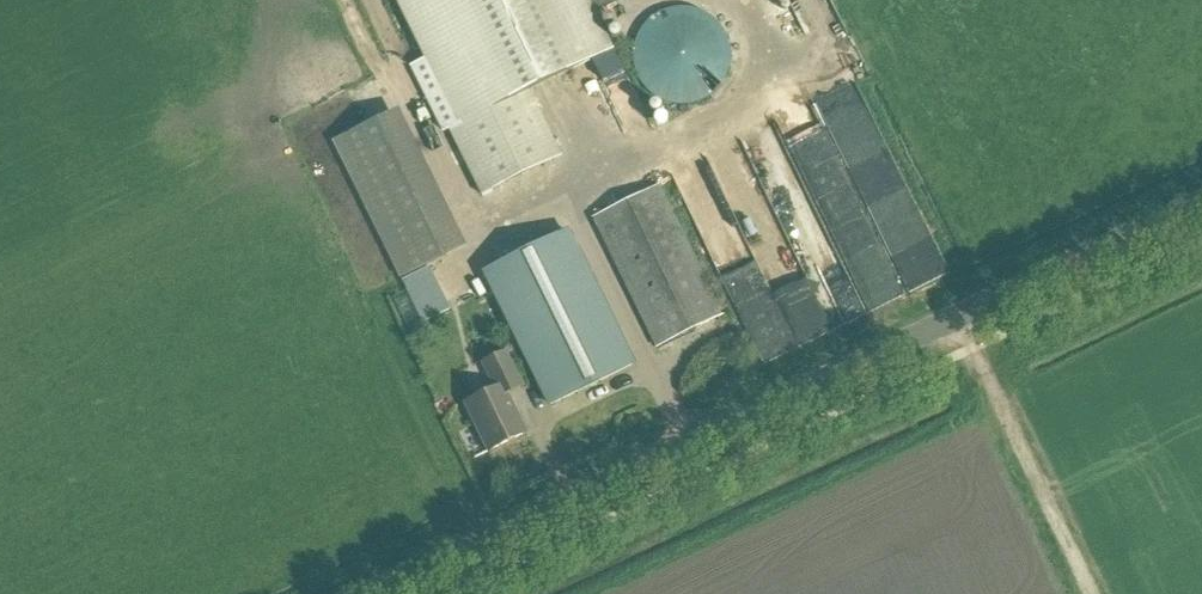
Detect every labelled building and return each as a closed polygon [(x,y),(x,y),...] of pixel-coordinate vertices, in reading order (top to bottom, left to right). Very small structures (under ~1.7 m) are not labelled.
[(448,129),(481,196),(561,157),(529,92),(611,52),(586,0),(397,0),(458,124),(448,129)] [(646,0),(620,0),(601,11),(611,28),(649,7),(646,0)] [(640,31),(634,44),(632,58),(635,73),(642,86),(652,96),(664,103),(679,106),(693,105),(707,99),(718,90),(726,78),(730,64),(730,49),(725,35),(717,23),(705,15),(691,10),(677,9),(663,12),(650,20),(640,31)] [(333,142),(401,279),(444,258),(377,121),(333,142)] [(591,217),(653,347),(722,314),(661,184),(591,217)] [(740,219),(794,342),(950,274),(938,248),(891,269),(857,190),(821,206),(835,240),(810,251),(823,281),(813,286),(777,203),(740,219)] [(632,366),(566,232),(484,272),(550,406),(632,366)] [(464,405),(487,453),(527,434),(507,395),(523,387),(506,352),(481,364),(494,391),(464,405)]
